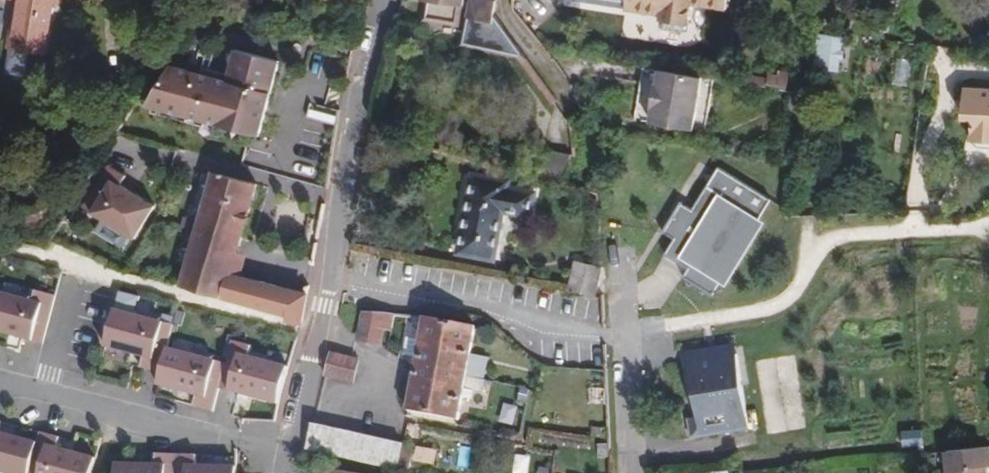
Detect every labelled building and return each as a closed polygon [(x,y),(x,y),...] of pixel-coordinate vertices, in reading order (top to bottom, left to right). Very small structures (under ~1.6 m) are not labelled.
[(13,24),(9,47),(43,53),(52,5),(54,0),(23,0),(18,25),(13,24)] [(13,24),(18,25),(23,0),(17,0),(13,24)] [(425,18),(457,23),(461,4),(463,5),(464,0),(428,0),(425,18)] [(489,0),(472,0),(462,47),(525,57),(494,15),(496,1),(489,0)] [(625,8),(625,9),(659,14),(662,20),(683,23),(687,24),(690,3),(727,8),(728,0),(627,0),(625,8)] [(683,23),(662,20),(661,28),(681,31),(683,23)] [(821,33),(816,66),(838,69),(840,56),(843,57),(844,50),(841,49),(842,36),(821,33)] [(331,59),(286,50),(260,139),(247,146),(243,162),(259,170),(316,184),(331,59)] [(256,135),(276,62),(234,52),(223,85),(184,68),(149,115),(245,142),(256,135)] [(895,87),(909,86),(908,59),(894,60),(895,87)] [(714,80),(651,69),(648,85),(641,84),(635,122),(706,134),(714,80)] [(779,80),(777,87),(789,89),(792,76),(780,73),(779,80)] [(779,80),(765,78),(764,85),(777,87),(779,80)] [(965,83),(961,114),(970,114),(967,134),(975,143),(988,145),(988,87),(965,83)] [(542,145),(535,175),(564,183),(573,152),(542,145)] [(216,158),(181,285),(183,287),(204,292),(286,313),(288,319),(301,323),(308,293),(231,273),(255,184),(247,182),(251,168),(216,158)] [(734,260),(738,263),(750,243),(747,241),(773,200),(721,167),(714,179),(695,209),(683,201),(664,231),(676,239),(666,254),(679,262),(689,268),(684,276),(713,295),(734,260)] [(155,207),(115,177),(93,211),(133,239),(155,207)] [(504,188),(505,183),(472,177),(459,252),(490,258),(499,209),(525,215),(529,193),(504,188)] [(593,296),(600,267),(574,262),(568,291),(593,296)] [(0,282),(0,330),(48,342),(56,296),(34,290),(0,282)] [(122,295),(117,308),(135,314),(140,301),(122,295)] [(172,326),(114,310),(103,347),(143,358),(140,367),(159,372),(166,350),(172,326)] [(380,343),(385,318),(365,314),(360,338),(380,343)] [(421,340),(417,356),(406,412),(455,421),(461,390),(480,395),(483,382),(481,382),(464,378),(468,360),(475,328),(425,319),(421,340)] [(404,354),(417,356),(421,340),(407,337),(404,354)] [(252,345),(231,339),(224,366),(218,387),(279,404),(288,368),(249,357),(252,345)] [(736,354),(734,345),(687,353),(689,362),(736,354)] [(224,366),(166,350),(156,386),(195,397),(192,406),(211,412),(218,387),(224,366)] [(330,353),(325,375),(352,381),(357,360),(330,353)] [(708,435),(748,428),(736,354),(689,362),(697,418),(705,417),(708,435)] [(464,378),(481,382),(484,364),(468,360),(464,378)] [(507,405),(504,423),(519,425),(521,406),(507,405)] [(705,417),(697,418),(698,427),(700,436),(708,435),(705,417)] [(0,419),(0,472),(94,472),(94,447),(0,419)] [(313,424),(308,449),(408,467),(413,443),(313,424)] [(155,454),(154,465),(114,464),(114,472),(174,472),(174,454),(155,454)] [(174,454),(174,472),(236,472),(237,466),(194,465),(194,455),(174,454)] [(515,472),(530,472),(531,457),(517,456),(515,472)]
